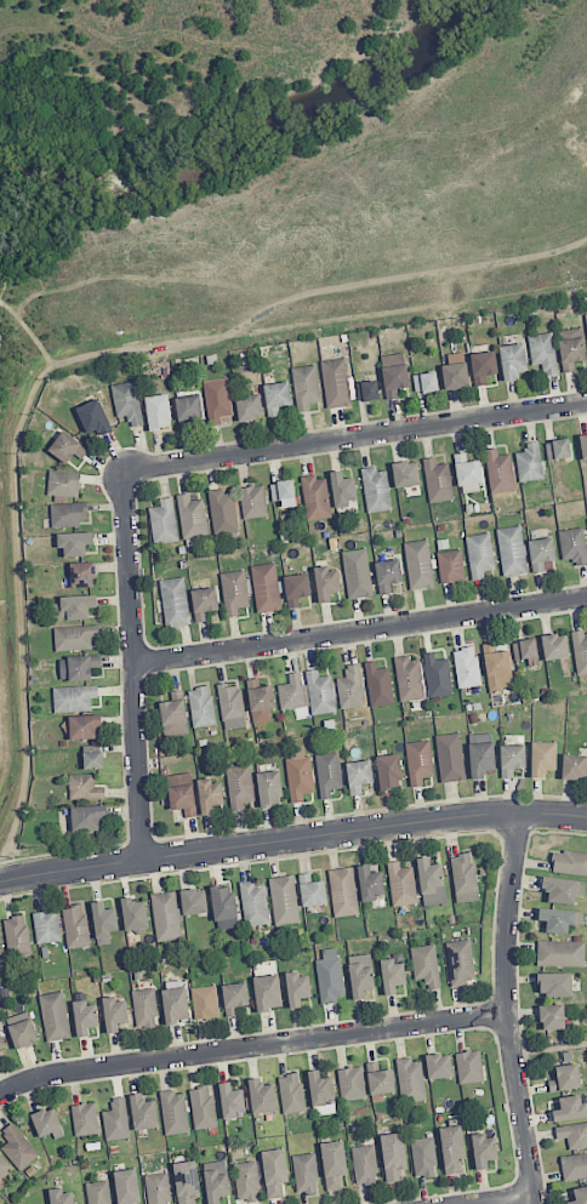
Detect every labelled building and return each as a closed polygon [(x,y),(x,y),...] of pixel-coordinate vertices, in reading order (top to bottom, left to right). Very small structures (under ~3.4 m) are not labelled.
[(560,330),(561,372),(575,372),(574,361),(585,361),(583,329),(560,330)] [(556,375),(554,333),(528,335),(530,365),(541,364),(542,375),(556,375)] [(517,372),(527,371),(524,344),(500,346),(503,382),(518,380),(517,372)] [(485,375),(497,374),(495,351),(471,354),(474,386),(486,385),(485,375)] [(470,385),(464,352),(448,355),(449,365),(441,366),(445,390),(470,385)] [(387,400),(399,398),(397,389),(409,387),(404,353),(380,356),(387,400)] [(326,408),(350,406),(346,359),(322,361),(326,408)] [(292,368),(297,412),(310,411),(309,403),(320,402),(316,365),(292,368)] [(415,393),(438,391),(436,372),(413,374),(415,393)] [(221,424),(221,416),(232,415),(229,379),(204,380),(208,425),(221,424)] [(356,401),(379,399),(377,380),(353,383),(356,401)] [(112,384),(115,417),(128,416),(129,426),(142,425),(137,381),(112,384)] [(279,406),(291,405),(289,382),(264,384),(267,417),(280,416),(279,406)] [(176,396),(179,430),(192,428),(192,423),(203,422),(200,393),(176,396)] [(263,418),(261,393),(236,396),(238,420),(263,418)] [(145,396),(148,431),(171,429),(169,394),(145,396)] [(99,437),(113,431),(99,399),(76,408),(87,434),(96,430),(99,437)] [(48,450),(67,465),(74,455),(81,460),(89,450),(63,430),(48,450)] [(545,441),(547,460),(571,458),(569,439),(545,441)] [(516,453),(519,482),(543,480),(540,442),(525,443),(526,452),(516,453)] [(486,449),(490,494),(515,491),(511,454),(498,455),(497,448),(486,449)] [(481,460),(466,462),(466,453),(454,454),(457,487),(483,484),(481,460)] [(436,465),(435,457),(422,459),(430,503),(454,499),(448,463),(436,465)] [(418,462),(393,463),(394,487),(419,486),(418,462)] [(387,468),(363,470),(366,513),(391,510),(387,468)] [(357,499),(355,477),(343,479),(342,471),(330,472),(335,508),(350,507),(349,500),(357,499)] [(79,496),(80,472),(48,472),(47,496),(79,496)] [(305,520),(329,519),(327,476),(303,477),(305,520)] [(296,504),(294,480),(270,483),(273,506),(296,504)] [(242,519),(267,517),(265,486),(240,488),(242,519)] [(235,490),(210,492),(212,534),(237,532),(235,490)] [(191,501),(189,493),(176,495),(184,540),(208,536),(202,499),(191,501)] [(179,541),(171,497),(159,500),(161,506),(148,509),(155,545),(179,541)] [(84,503),(50,504),(51,527),(85,526),(84,503)] [(504,577),(528,572),(520,525),(496,529),(504,577)] [(561,560),(574,559),(575,566),(586,565),(584,528),(559,530),(561,560)] [(86,545),(94,544),(94,532),(57,533),(58,550),(64,549),(64,557),(86,556),(86,545)] [(483,571),(496,569),(490,533),(465,537),(472,581),(484,579),(483,571)] [(544,562),(555,561),(554,538),(529,539),(532,572),(544,572),(544,562)] [(435,586),(427,539),(403,543),(411,590),(435,586)] [(374,595),(366,548),(341,552),(349,599),(374,595)] [(464,582),(462,550),(437,552),(440,584),(464,582)] [(391,593),(390,583),(402,582),(400,560),(375,562),(379,595),(391,593)] [(94,562),(70,563),(71,588),(95,587),(94,562)] [(252,565),(256,613),(281,611),(276,563),(252,565)] [(314,567),(318,603),(331,602),(330,593),(341,592),(338,570),(329,571),(328,565),(314,567)] [(225,618),(238,616),(238,608),(249,607),(246,571),(221,573),(225,618)] [(300,607),(299,598),(311,596),(308,573),(283,576),(288,609),(300,607)] [(164,627),(189,625),(185,578),(160,580),(164,627)] [(192,590),(195,622),(207,621),(207,611),(218,610),(216,588),(192,590)] [(53,598),(54,621),(89,620),(89,608),(98,608),(97,597),(53,598)] [(99,636),(99,626),(54,628),(55,650),(91,649),(91,637),(99,636)] [(584,637),(584,631),(573,631),(575,675),(586,674),(586,637),(584,637)] [(569,657),(566,633),(541,637),(545,661),(569,657)] [(514,660),(528,659),(528,666),(538,666),(537,639),(512,641),(514,660)] [(509,650),(496,651),(495,643),(483,644),(488,690),(513,688),(509,650)] [(480,686),(476,647),(454,650),(458,688),(480,686)] [(429,698),(452,695),(448,659),(435,660),(434,652),(424,653),(429,698)] [(101,667),(101,656),(59,657),(60,681),(92,681),(91,668),(101,667)] [(420,657),(396,659),(398,701),(423,699),(420,657)] [(394,703),(389,667),(377,669),(375,661),(364,663),(371,707),(394,703)] [(336,679),(339,709),(365,706),(360,664),(345,665),(346,678),(336,679)] [(319,677),(318,669),(305,671),(313,716),(337,712),(330,675),(319,677)] [(280,710),(307,707),(302,672),(288,673),(289,684),(277,685),(280,710)] [(272,686),(260,687),(259,678),(247,680),(253,724),(271,721),(269,710),(275,709),(272,686)] [(245,728),(243,685),(219,686),(222,729),(245,728)] [(91,699),(98,698),(98,686),(53,687),(54,711),(91,710),(91,699)] [(210,686),(188,690),(193,728),(216,725),(210,686)] [(160,702),(162,735),(187,734),(185,690),(171,691),(171,702),(160,702)] [(97,739),(97,728),(102,727),(102,715),(69,716),(70,739),(97,739)] [(441,783),(466,780),(460,733),(436,736),(441,783)] [(469,735),(470,743),(492,742),(492,734),(469,735)] [(406,743),(410,787),(424,786),(423,778),(434,777),(430,740),(406,743)] [(556,743),(532,742),(531,778),(544,778),(545,770),(556,771),(556,743)] [(485,771),(495,770),(494,743),(470,744),(471,779),(485,779),(485,771)] [(513,769),(526,768),(525,745),(500,746),(501,778),(513,778),(513,769)] [(308,747),(286,750),(291,803),(304,802),(303,794),(313,793),(308,747)] [(102,753),(83,753),(84,769),(103,768),(102,753)] [(341,789),(340,753),(317,754),(319,799),(331,798),(330,790),(341,789)] [(586,779),(586,755),(563,754),(562,778),(586,779)] [(401,789),(400,755),(377,755),(379,790),(401,789)] [(346,763),(350,795),(362,794),(361,785),(374,783),(371,760),(346,763)] [(244,810),(243,802),(254,801),(251,765),(226,767),(230,811),(244,810)] [(260,806),(283,804),(280,770),(257,772),(260,806)] [(183,809),(185,818),(198,816),(191,772),(166,776),(171,810),(183,809)] [(105,799),(105,787),(94,787),(94,775),(70,774),(70,798),(105,799)] [(221,779),(197,781),(201,816),(214,815),(213,806),(224,805),(221,779)] [(72,806),(72,832),(100,831),(100,820),(107,820),(107,805),(72,806)] [(586,875),(586,854),(553,850),(551,872),(586,875)] [(474,854),(452,855),(454,902),(476,901),(474,854)] [(445,904),(443,864),(430,865),(429,857),(419,858),(422,906),(445,904)] [(388,862),(392,906),(417,904),(413,867),(400,868),(400,861),(388,862)] [(385,897),(382,872),(370,873),(369,865),(358,866),(362,900),(385,897)] [(333,918),(358,915),(354,868),(329,870),(333,918)] [(301,906),(327,905),(325,881),(311,882),(311,874),(300,874),(301,906)] [(300,922),(293,875),(268,879),(275,926),(300,922)] [(547,903),(575,905),(576,896),(584,897),(585,882),(543,878),(542,891),(548,891),(547,903)] [(265,882),(240,884),(244,926),(269,924),(265,882)] [(236,929),(235,884),(213,885),(214,929),(236,929)] [(207,913),(205,888),(181,891),(183,915),(207,913)] [(155,941),(181,939),(179,921),(180,921),(178,892),(151,894),(155,941)] [(122,898),(124,932),(148,930),(146,901),(135,902),(135,897),(122,898)] [(109,932),(119,930),(116,908),(105,909),(103,901),(91,903),(98,946),(111,943),(109,932)] [(65,949),(88,948),(86,906),(64,907),(65,949)] [(32,914),(37,944),(62,940),(57,910),(32,914)] [(568,934),(568,925),(582,925),(582,911),(539,910),(538,921),(547,921),(546,933),(568,934)] [(30,955),(26,916),(4,918),(8,957),(30,955)] [(467,979),(474,978),(471,940),(446,942),(450,987),(468,985),(467,979)] [(585,942),(538,941),(537,965),(584,966),(585,942)] [(414,980),(424,979),(425,989),(439,988),(436,945),(411,947),(414,980)] [(316,960),(320,1001),(344,999),(339,948),(325,949),(326,960),(316,960)] [(349,955),(352,999),(365,998),(364,990),(374,990),(372,954),(349,955)] [(380,963),(385,996),(397,994),(396,986),(407,984),(403,960),(380,963)] [(308,972),(286,975),(289,1008),(301,1007),(300,998),(311,997),(308,972)] [(572,973),(539,974),(540,996),(572,995),(572,973)] [(282,1009),(279,975),(254,977),(257,1011),(282,1009)] [(237,1007),(249,1005),(247,982),(223,985),(226,1017),(238,1016),(237,1007)] [(165,1025),(179,1024),(179,1019),(189,1018),(186,987),(162,990),(165,1025)] [(218,1018),(217,987),(193,988),(194,1019),(218,1018)] [(135,1027),(157,1027),(156,989),(133,990),(135,1027)] [(40,994),(45,1041),(69,1039),(65,992),(40,994)] [(116,1001),(116,996),(103,997),(105,1033),(118,1032),(117,1024),(128,1023),(126,1001),(116,1001)] [(96,1001),(73,1003),(77,1037),(89,1036),(88,1027),(99,1026),(96,1001)] [(564,1005),(540,1005),(541,1030),(565,1029),(564,1005)] [(8,1026),(16,1049),(39,1042),(31,1018),(8,1026)] [(455,1054),(460,1085),(484,1081),(479,1050),(455,1054)] [(450,1053),(426,1056),(428,1079),(452,1077),(450,1053)] [(426,1100),(421,1058),(396,1060),(401,1103),(426,1100)] [(556,1065),(556,1080),(548,1080),(549,1091),(580,1089),(579,1064),(556,1065)] [(366,1098),(362,1066),(337,1070),(342,1101),(366,1098)] [(331,1077),(320,1078),(319,1070),(307,1071),(314,1116),(336,1113),(331,1077)] [(278,1076),(283,1114),(305,1111),(300,1073),(278,1076)] [(275,1085),(263,1085),(263,1078),(249,1079),(251,1113),(275,1112),(275,1085)] [(246,1115),(243,1089),(231,1090),(230,1082),(220,1083),(223,1117),(246,1115)] [(189,1089),(195,1130),(216,1127),(211,1086),(189,1089)] [(189,1133),(185,1091),(160,1093),(164,1135),(189,1133)] [(144,1101),(143,1094),(131,1095),(134,1130),(158,1128),(155,1100),(144,1101)] [(554,1122),(586,1117),(583,1094),(559,1098),(560,1109),(552,1111),(554,1122)] [(112,1111),(102,1112),(105,1141),(129,1138),(125,1097),(111,1098),(112,1111)] [(71,1106),(76,1137),(100,1133),(95,1102),(71,1106)] [(65,1135),(54,1107),(31,1115),(39,1138),(52,1133),(54,1139),(65,1135)] [(1,1147),(20,1171),(39,1155),(12,1122),(1,1132),(9,1141),(1,1147)] [(586,1148),(586,1123),(555,1126),(557,1140),(568,1139),(568,1149),(586,1148)] [(458,1157),(465,1156),(462,1125),(440,1127),(444,1174),(460,1173),(458,1157)] [(407,1169),(403,1133),(381,1135),(385,1182),(401,1181),(400,1170),(407,1169)] [(496,1135),(473,1136),(474,1170),(487,1170),(487,1160),(497,1160),(496,1135)] [(414,1178),(437,1175),(433,1137),(410,1140),(414,1178)] [(325,1190),(342,1189),(341,1176),(347,1175),(344,1141),(321,1143),(325,1190)] [(378,1184),(374,1145),(351,1147),(355,1186),(378,1184)] [(288,1182),(285,1149),(262,1151),(266,1199),(283,1198),(282,1183),(288,1182)] [(586,1178),(586,1152),(560,1157),(564,1181),(586,1178)] [(293,1155),(294,1193),(317,1192),(316,1154),(293,1155)] [(0,1155),(0,1180),(12,1167),(0,1155)] [(193,1199),(201,1197),(195,1160),(172,1164),(179,1203),(194,1203),(193,1199)] [(235,1163),(237,1202),(258,1201),(257,1162),(235,1163)] [(134,1203),(140,1203),(136,1169),(114,1171),(117,1203),(134,1203)] [(203,1173),(207,1203),(220,1203),(219,1197),(230,1196),(227,1170),(203,1173)] [(167,1173),(144,1176),(147,1203),(171,1203),(167,1173)] [(88,1203),(110,1203),(108,1181),(86,1183),(88,1203)] [(568,1203),(586,1203),(586,1186),(573,1189),(575,1200),(567,1202),(568,1203)] [(63,1188),(49,1189),(51,1203),(74,1203),(73,1192),(63,1193),(63,1188)]
